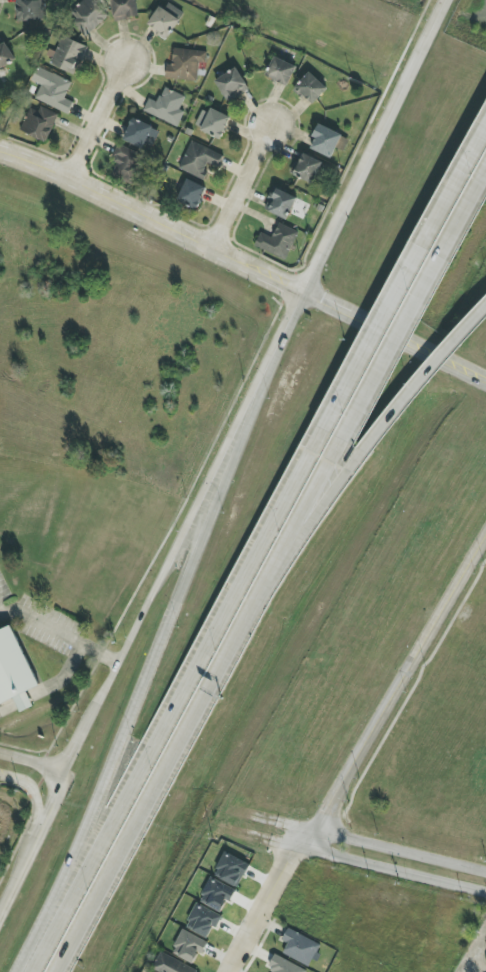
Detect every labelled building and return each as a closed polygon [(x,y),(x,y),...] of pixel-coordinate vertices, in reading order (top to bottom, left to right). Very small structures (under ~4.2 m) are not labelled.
[(43,21),(42,0),(16,0),(17,21),(43,21)] [(109,16),(94,0),(84,0),(68,16),(87,37),(109,16)] [(114,21),(138,20),(137,0),(113,0),(114,21)] [(149,27),(167,39),(184,13),(166,1),(149,27)] [(88,47),(63,36),(51,64),(76,75),(88,47)] [(16,60),(5,42),(0,45),(0,70),(16,60)] [(166,78),(197,82),(199,64),(206,64),(207,52),(174,48),(172,66),(167,65),(166,78)] [(297,66),(273,57),(266,78),(290,86),(297,66)] [(216,79),(227,101),(249,90),(238,68),(216,79)] [(35,100),(69,113),(73,102),(66,99),(72,82),(46,72),(35,100)] [(312,106),(328,89),(310,72),(294,89),(312,106)] [(143,112),(178,128),(185,112),(180,109),(186,97),(165,87),(158,103),(149,99),(143,112)] [(222,140),(231,119),(204,107),(195,127),(222,140)] [(48,142),(58,113),(40,108),(39,112),(29,109),(21,133),(48,142)] [(153,127),(133,118),(123,140),(143,149),(145,144),(153,147),(157,138),(149,135),(153,127)] [(312,138),(316,140),(311,148),(331,159),(343,136),(319,124),(312,138)] [(179,169),(202,180),(210,164),(218,168),(224,156),(192,141),(179,169)] [(133,186),(146,156),(121,145),(108,175),(133,186)] [(314,185),(324,163),(304,154),(293,175),(314,185)] [(198,210),(207,187),(186,180),(178,202),(198,210)] [(268,212),(287,221),(297,198),(278,189),(268,212)] [(285,261),(299,233),(280,223),(273,238),(261,232),(255,246),(285,261)] [(14,699),(20,713),(33,707),(26,692),(39,687),(13,626),(0,632),(0,705),(14,699)] [(214,877),(240,888),(249,863),(224,853),(214,877)] [(200,903),(222,912),(227,900),(231,902),(236,889),(209,878),(200,903)] [(222,917),(197,904),(186,927),(208,938),(214,927),(216,928),(222,917)] [(199,952),(203,954),(208,942),(183,930),(172,954),(193,964),(199,952)] [(283,941),(288,943),(283,956),(311,966),(320,943),(287,930),(283,941)] [(161,952),(152,969),(157,971),(196,971),(197,970),(161,952)] [(274,955),(268,968),(274,971),(273,971),(306,971),(307,970),(274,955)]
